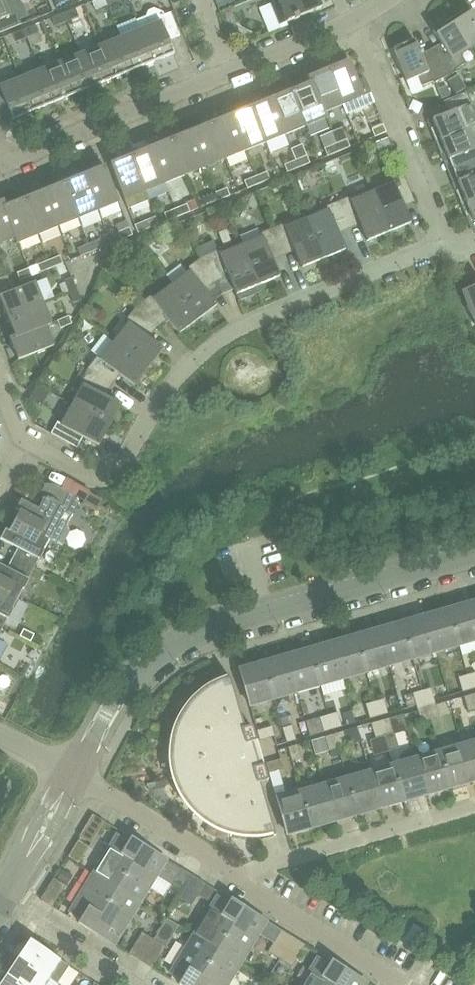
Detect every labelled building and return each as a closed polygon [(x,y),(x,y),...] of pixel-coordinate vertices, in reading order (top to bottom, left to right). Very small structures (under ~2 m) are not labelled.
[(17,25),(21,23),(19,18),(23,17),(21,12),(26,10),(23,3),(17,6),(16,3),(19,2),(18,0),(0,0),(0,32),(17,25)] [(91,1),(94,9),(106,4),(105,0),(93,0),(91,1)] [(115,3),(118,19),(134,16),(131,0),(129,0),(115,3)] [(317,0),(273,0),(274,3),(278,2),(286,22),(320,7),(317,0)] [(278,3),(266,7),(273,33),(285,29),(278,3)] [(450,18),(470,48),(474,45),(474,15),(470,6),(450,18)] [(75,7),(63,12),(66,21),(78,16),(75,7)] [(168,40),(179,35),(170,12),(164,14),(162,11),(156,14),(154,8),(148,10),(146,16),(136,20),(140,29),(153,62),(173,53),(168,40)] [(63,12),(51,17),(54,25),(66,21),(63,12)] [(443,48),(433,54),(445,76),(456,70),(455,69),(465,62),(460,54),(470,48),(450,18),(432,29),(443,48)] [(38,32),(35,24),(23,28),(26,37),(38,32)] [(7,45),(26,37),(23,28),(3,36),(7,45)] [(140,29),(120,37),(133,70),(153,62),(140,29)] [(120,37),(100,45),(113,78),(133,70),(120,37)] [(434,83),(445,76),(433,54),(422,60),(414,39),(393,47),(406,81),(417,76),(421,85),(432,81),(434,83)] [(100,45),(80,53),(93,86),(113,78),(100,45)] [(80,53),(60,61),(73,94),(93,86),(80,53)] [(347,113),(374,102),(364,77),(357,80),(349,60),(328,68),(342,104),(343,103),(347,113)] [(60,61),(40,69),(53,102),(73,94),(60,61)] [(173,79),(188,74),(183,61),(168,66),(173,79)] [(307,77),(309,82),(310,82),(322,112),(324,111),(342,104),(328,68),(307,77)] [(40,69),(20,77),(33,110),(53,102),(40,69)] [(7,105),(12,118),(33,110),(20,77),(0,85),(0,108),(7,105)] [(309,82),(290,90),(305,125),(326,117),(324,111),(322,112),(310,82),(309,82)] [(437,88),(441,99),(452,95),(448,84),(437,88)] [(290,90),(270,98),(285,134),(305,125),(290,90)] [(443,101),(447,112),(427,120),(435,141),(474,123),(474,105),(474,104),(471,102),(466,91),(443,101)] [(270,98),(250,106),(265,142),(285,134),(270,98)] [(250,106),(230,114),(244,150),(265,142),(250,106)] [(230,114),(210,122),(225,158),(244,150),(230,114)] [(210,122),(190,130),(204,166),(225,158),(210,122)] [(468,127),(474,124),(474,123),(435,141),(443,161),(464,153),(468,163),(474,161),(474,144),(468,127)] [(359,143),(385,132),(383,124),(371,129),(370,125),(355,131),(359,143)] [(190,130),(170,139),(184,174),(204,166),(190,130)] [(170,139),(150,147),(164,182),(184,174),(170,139)] [(338,151),(349,146),(347,140),(335,144),(338,151)] [(327,155),(338,151),(335,144),(323,148),(327,155)] [(150,147),(130,155),(144,190),(164,182),(150,147)] [(109,163),(124,199),(144,190),(130,155),(109,163)] [(298,167),(309,162),(307,155),(295,160),(298,167)] [(287,172),(298,167),(295,160),(284,164),(287,172)] [(460,203),(474,197),(474,161),(468,163),(473,174),(452,182),(460,203)] [(118,201),(104,165),(83,174),(98,209),(118,201)] [(258,183),(269,179),(266,171),(255,176),(258,183)] [(83,174),(63,182),(78,217),(98,209),(83,174)] [(413,197),(403,174),(391,179),(392,183),(372,191),(388,232),(410,223),(401,202),(413,197)] [(246,188),(258,183),(255,176),(244,180),(246,188)] [(63,182),(43,190),(58,226),(78,217),(63,182)] [(218,199),(229,195),(226,187),(215,192),(218,199)] [(43,190),(23,198),(38,234),(58,226),(43,190)] [(350,195),(337,200),(347,224),(358,219),(366,240),(388,232),(372,191),(351,199),(350,195)] [(206,204),(218,199),(215,192),(204,196),(206,204)] [(460,203),(469,223),(474,221),(474,197),(460,203)] [(38,234),(23,198),(5,206),(3,206),(15,236),(14,237),(16,242),(38,234)] [(0,201),(0,243),(14,237),(15,236),(3,206),(5,206),(2,200),(0,201)] [(327,209),(306,218),(323,258),(344,250),(336,228),(347,224),(337,200),(325,205),(327,209)] [(178,215),(189,211),(186,204),(175,208),(178,215)] [(137,232),(148,228),(158,224),(151,207),(131,216),(134,224),(137,232)] [(166,220),(178,215),(175,208),(163,212),(166,220)] [(284,222),(272,227),(281,251),(292,246),(301,267),(323,258),(306,218),(286,226),(284,222)] [(164,245),(176,242),(172,224),(160,227),(164,245)] [(118,231),(120,239),(132,234),(129,227),(118,231)] [(270,255),(281,251),(272,227),(260,232),(261,236),(241,245),(260,291),(257,285),(279,276),(270,255)] [(91,251),(102,247),(99,239),(97,240),(95,233),(86,237),(89,243),(88,243),(91,251)] [(227,273),(236,294),(238,300),(260,291),(241,245),(220,253),(219,249),(217,250),(213,240),(197,246),(201,256),(214,278),(227,273)] [(80,255),(91,251),(88,243),(77,248),(80,255)] [(59,255),(48,259),(51,267),(52,267),(62,262),(59,255)] [(189,271),(171,284),(197,319),(216,305),(202,287),(214,278),(201,256),(186,267),(189,271)] [(48,259),(37,264),(28,267),(31,275),(38,273),(51,267),(48,259)] [(20,280),(31,275),(28,267),(26,262),(14,266),(20,280)] [(66,262),(48,270),(51,278),(69,270),(66,262)] [(11,283),(7,275),(0,278),(0,288),(11,283)] [(76,288),(71,277),(64,280),(68,291),(76,288)] [(7,316),(43,302),(34,281),(0,295),(0,299),(7,316)] [(151,294),(136,305),(153,324),(165,315),(179,333),(197,319),(171,284),(153,297),(151,294)] [(461,290),(474,324),(474,284),(461,290)] [(80,300),(76,288),(68,291),(73,303),(80,300)] [(7,316),(15,335),(15,336),(45,324),(46,325),(51,323),(43,302),(7,316)] [(127,323),(114,340),(148,367),(162,349),(145,335),(153,324),(136,305),(124,320),(127,323)] [(60,328),(70,324),(71,324),(68,316),(57,319),(60,328)] [(54,345),(46,325),(45,324),(15,336),(15,335),(9,337),(18,359),(54,345)] [(96,355),(86,368),(107,382),(115,372),(133,386),(148,367),(114,340),(100,358),(96,355)] [(82,365),(74,379),(78,382),(86,368),(82,365)] [(86,368),(78,382),(82,384),(71,404),(110,425),(121,405),(101,394),(107,382),(86,368)] [(50,433),(72,445),(78,434),(98,445),(110,425),(71,404),(61,423),(57,421),(50,433)] [(19,510),(13,520),(48,539),(62,546),(70,531),(68,523),(79,502),(80,503),(81,502),(77,498),(73,494),(71,493),(69,491),(64,488),(62,487),(60,486),(54,485),(49,484),(47,483),(43,483),(43,484),(44,485),(38,496),(43,499),(38,508),(20,499),(15,508),(19,510)] [(90,492),(83,503),(96,510),(102,499),(90,492)] [(12,557),(33,568),(38,559),(39,559),(44,549),(43,549),(48,539),(13,520),(8,530),(5,528),(0,537),(0,538),(17,547),(12,557)] [(17,598),(23,588),(23,589),(28,579),(33,568),(12,557),(7,567),(0,564),(0,589),(17,598)] [(2,628),(7,618),(8,618),(13,609),(12,608),(17,598),(0,589),(0,627),(2,628)] [(448,610),(457,643),(474,637),(474,617),(471,604),(448,610)] [(448,610),(425,617),(434,649),(457,643),(448,610)] [(425,617),(402,624),(411,656),(434,649),(425,617)] [(402,624),(379,630),(388,663),(411,656),(402,624)] [(23,629),(20,636),(31,641),(35,634),(23,629)] [(379,630),(356,637),(365,669),(388,663),(379,630)] [(356,637),(333,644),(342,676),(365,669),(356,637)] [(333,644),(310,650),(319,683),(342,676),(333,644)] [(310,650),(287,657),(296,689),(319,683),(310,650)] [(287,657),(264,664),(273,696),(296,689),(287,657)] [(240,671),(249,703),(273,696),(264,664),(248,668),(248,669),(240,671)] [(474,687),(474,672),(466,674),(471,688),(474,687)] [(252,836),(259,835),(272,836),(274,835),(259,782),(267,780),(251,725),(243,727),(228,674),(226,675),(215,682),(212,684),(206,687),(203,689),(197,694),(194,696),(192,699),(189,702),(187,704),(185,707),(183,710),(181,713),(179,716),(177,720),(176,723),(174,726),(173,730),(172,733),(171,736),(171,740),(170,743),(170,747),(169,750),(169,754),(169,757),(169,761),(170,765),(170,768),(171,772),(172,775),(173,779),(174,782),(175,785),(177,789),(178,792),(180,795),(182,798),(184,801),(186,804),(188,807),(191,810),(193,812),(196,815),(201,819),(205,822),(209,824),(213,827),(215,828),(221,830),(225,832),(232,834),(236,835),(241,835),(246,836),(252,836)] [(462,691),(471,688),(466,674),(458,677),(462,691)] [(408,678),(416,705),(416,707),(425,704),(421,690),(417,675),(408,678)] [(434,702),(433,699),(430,688),(421,690),(425,704),(434,702)] [(464,695),(468,710),(474,708),(474,702),(472,693),(464,695)] [(383,698),(374,701),(379,715),(387,713),(383,698)] [(365,703),(369,718),(379,715),(374,701),(365,703)] [(438,716),(434,702),(425,704),(429,719),(438,716)] [(416,707),(417,709),(420,721),(429,719),(425,704),(416,707)] [(332,729),(341,726),(337,711),(328,714),(332,729)] [(309,735),(332,729),(328,714),(305,720),(309,735)] [(395,741),(389,717),(379,720),(384,735),(386,743),(395,741)] [(375,737),(384,735),(379,720),(371,722),(375,737)] [(282,727),(286,742),(295,739),(291,725),(282,727)] [(260,739),(274,735),(271,726),(257,730),(260,739)] [(347,745),(343,730),(333,733),(338,748),(347,745)] [(329,750),(338,748),(333,733),(325,735),(329,750)] [(462,746),(472,778),(474,777),(474,742),(462,746)] [(301,758),(297,743),(287,746),(292,761),(301,758)] [(462,746),(439,753),(449,785),(472,778),(462,746)] [(439,753),(416,760),(425,792),(449,785),(439,753)] [(266,763),(269,773),(284,768),(281,758),(266,763)] [(416,760),(393,766),(402,798),(425,792),(416,760)] [(393,766),(370,773),(379,805),(402,798),(393,766)] [(370,773),(347,780),(356,812),(379,805),(370,773)] [(347,780),(324,786),(333,818),(356,812),(347,780)] [(324,786),(301,793),(310,825),(333,818),(324,786)] [(277,800),(286,831),(294,828),(295,829),(310,825),(301,793),(277,800)] [(116,834),(92,873),(116,887),(142,845),(131,838),(129,842),(116,834)] [(192,875),(180,868),(142,845),(116,887),(140,902),(156,875),(171,884),(167,890),(179,897),(192,875)] [(73,875),(62,869),(56,879),(66,885),(73,875)] [(69,911),(82,919),(93,926),(116,887),(92,873),(69,911)] [(204,883),(203,882),(192,875),(179,897),(191,904),(204,883)] [(65,885),(53,877),(40,899),(52,906),(65,885)] [(98,934),(114,944),(140,902),(116,887),(93,926),(100,930),(98,934)] [(229,904),(216,896),(193,934),(216,949),(242,906),(232,900),(229,904)] [(240,963),(266,921),(242,906),(216,949),(240,963)] [(405,937),(413,942),(422,928),(413,923),(405,937)] [(268,951),(279,958),(292,937),(281,930),(268,951)] [(128,953),(130,954),(140,960),(153,939),(142,932),(128,953)] [(182,980),(190,984),(194,984),(216,949),(193,934),(169,973),(182,980)] [(291,966),(304,944),(292,937),(279,958),(291,966)] [(140,960),(152,968),(165,946),(153,939),(140,960)] [(57,982),(69,965),(32,941),(20,958),(49,978),(50,977),(57,982)] [(240,963),(216,949),(194,984),(227,984),(240,963)] [(300,984),(332,984),(343,968),(332,961),(330,965),(317,957),(300,984)] [(9,975),(23,984),(45,984),(49,978),(20,958),(9,975)] [(366,982),(343,968),(332,984),(364,984),(366,982)] [(2,984),(23,984),(9,975),(2,984)]
